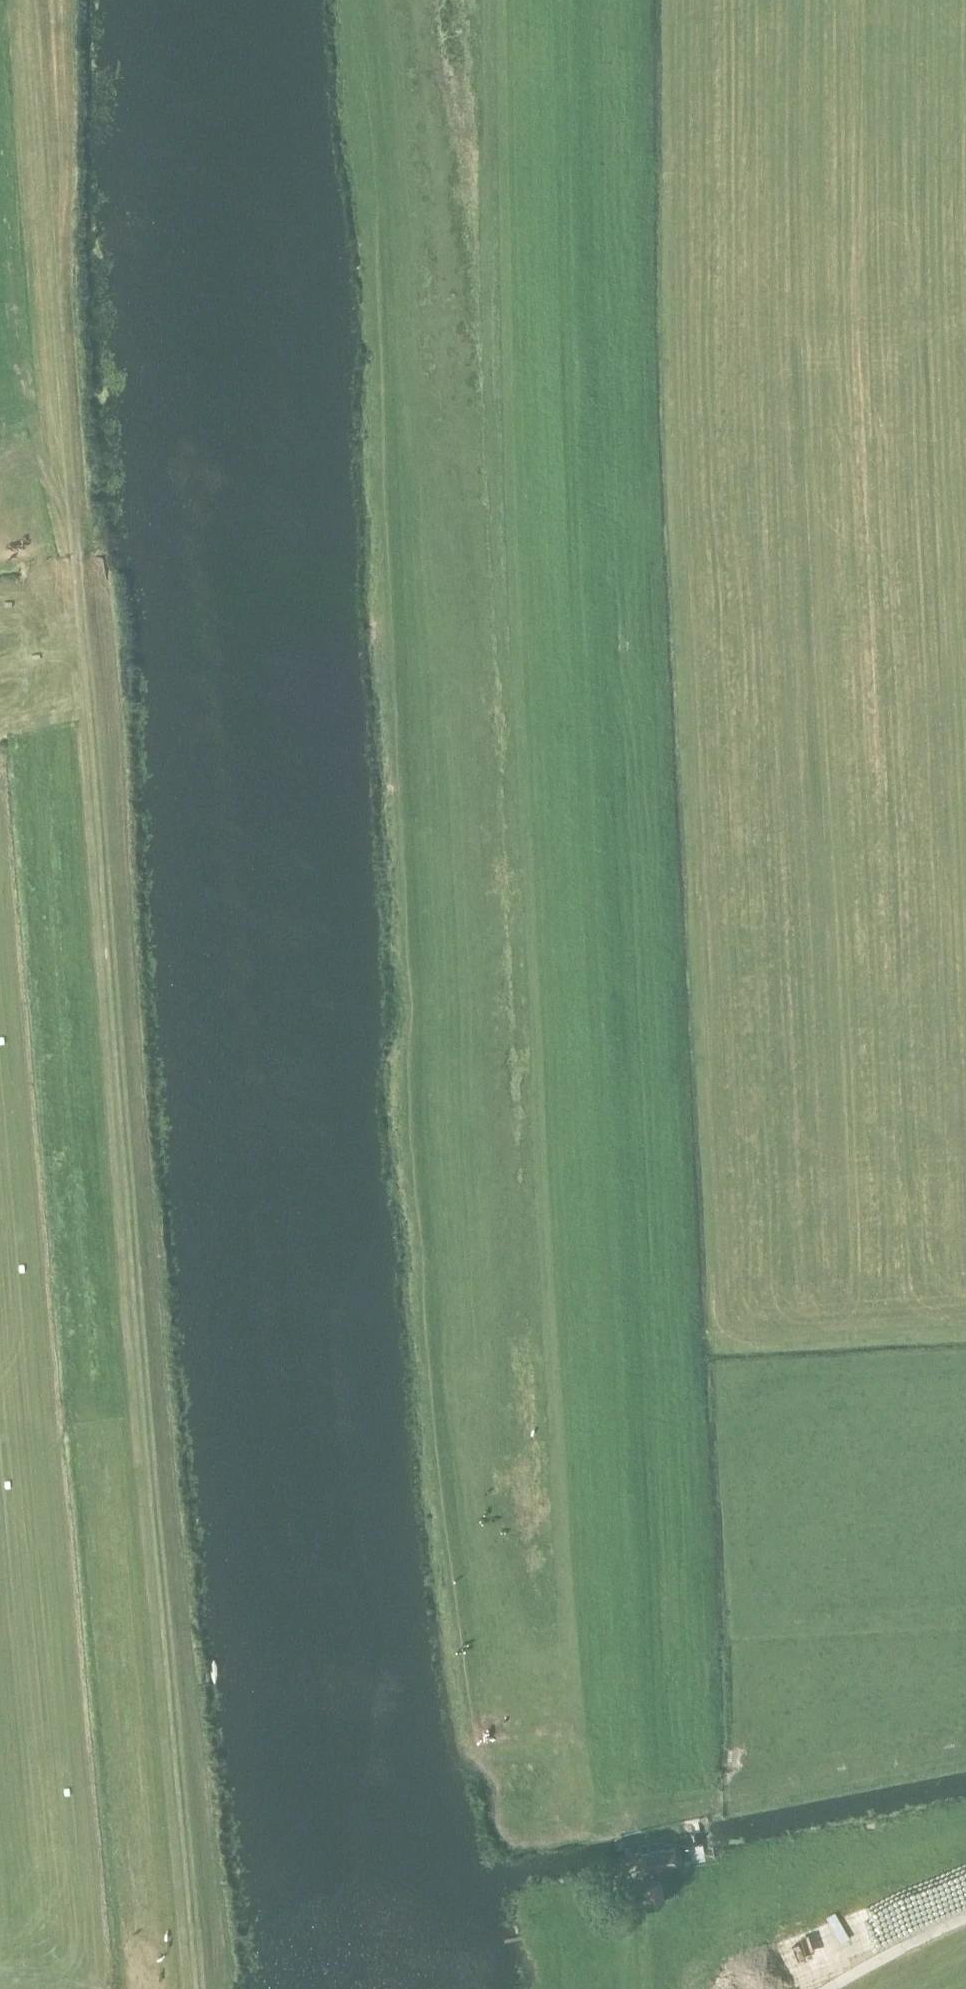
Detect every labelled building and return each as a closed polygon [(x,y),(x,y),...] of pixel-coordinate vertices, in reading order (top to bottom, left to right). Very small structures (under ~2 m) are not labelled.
[(672,1848),(641,1854),(644,1869),(675,1863),(672,1848)] [(649,1903),(664,1900),(660,1878),(644,1881),(649,1903)]
